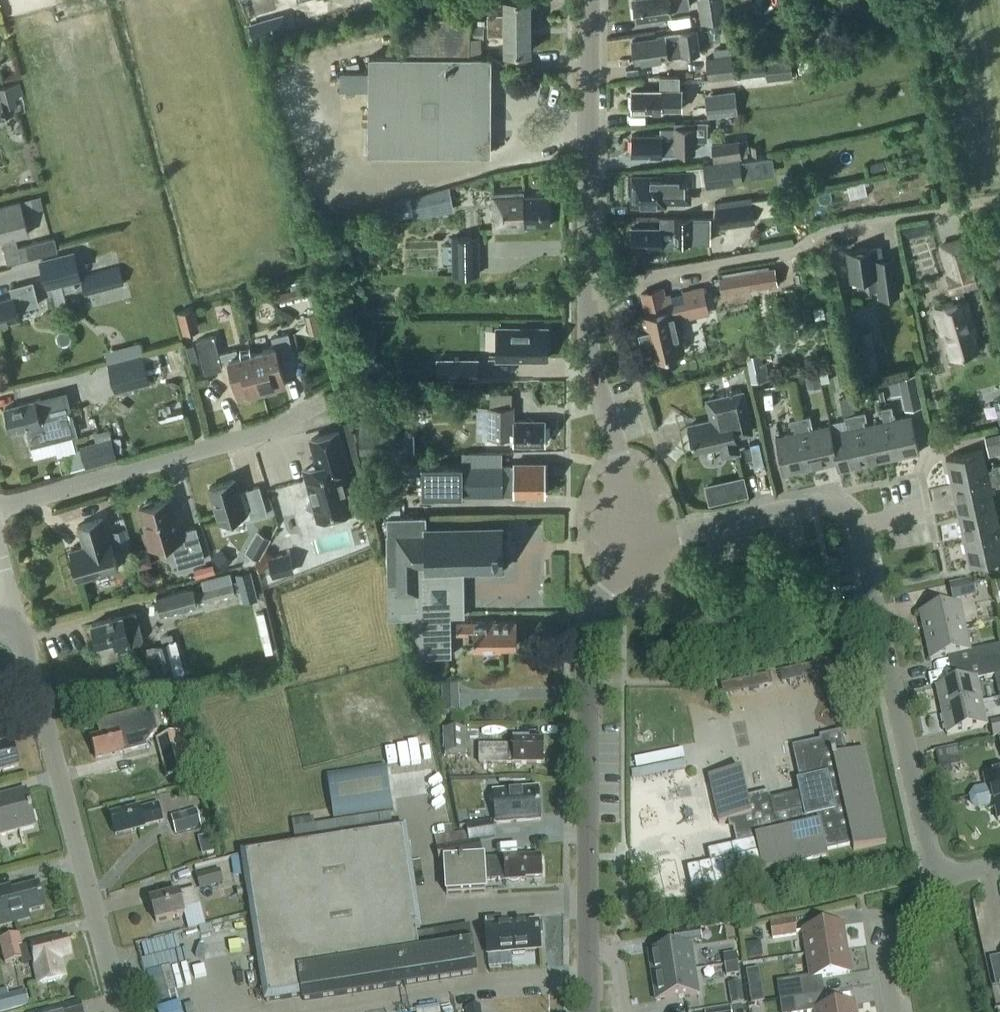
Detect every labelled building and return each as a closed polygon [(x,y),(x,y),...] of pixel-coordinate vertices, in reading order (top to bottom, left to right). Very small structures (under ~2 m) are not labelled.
[(487,24),(530,24),(530,0),(504,0),(504,13),(487,13),(487,24)] [(635,20),(670,15),(669,9),(688,6),(687,0),(632,0),(635,20)] [(721,0),(696,0),(698,21),(723,18),(721,0)] [(368,88),(368,152),(489,153),(489,57),(469,57),(469,16),(434,16),(434,25),(401,24),(400,56),(369,56),(369,70),(339,70),(339,88),(368,88)] [(254,39),(267,35),(263,19),(249,22),(254,39)] [(729,30),(727,20),(720,21),(722,31),(729,30)] [(484,23),(471,23),(471,37),(484,37),(484,23)] [(530,50),(530,24),(487,24),(487,34),(504,34),(504,50),(530,50)] [(632,41),(635,61),(672,56),(672,54),(682,53),(682,54),(698,52),(695,29),(663,33),(663,36),(632,41)] [(842,42),(841,32),(815,34),(816,44),(842,42)] [(705,58),(708,78),(732,74),(730,54),(705,58)] [(766,59),(768,79),(792,77),(790,56),(766,59)] [(649,90),(634,90),(633,109),(661,110),(661,108),(682,108),(682,89),(680,89),(680,75),(660,74),(659,89),(649,89),(649,90)] [(20,81),(0,87),(0,89),(4,107),(17,103),(16,96),(23,94),(20,81)] [(737,111),(734,89),(706,93),(709,115),(737,111)] [(648,134),(632,134),(633,153),(677,153),(677,150),(696,150),(696,139),(708,139),(707,120),(695,120),(695,121),(675,121),(675,127),(661,127),(661,133),(648,133),(648,134)] [(749,156),(747,138),(711,142),(713,160),(749,156)] [(741,159),(744,177),(760,175),(758,156),(741,159)] [(708,184),(744,179),(744,177),(741,159),(705,164),(708,184)] [(666,204),(666,200),(690,201),(691,170),(666,170),(666,176),(632,176),(632,204),(666,204)] [(431,209),(453,204),(449,187),(427,191),(427,194),(410,197),(414,214),(424,212),(423,207),(430,206),(431,209)] [(525,196),(525,190),(494,191),(495,230),(526,229),(526,225),(550,224),(549,195),(525,196)] [(24,212),(44,207),(40,194),(21,199),(24,212)] [(4,238),(11,261),(58,248),(55,235),(18,244),(15,235),(29,231),(24,212),(21,199),(0,204),(0,239),(4,238)] [(752,201),(718,206),(721,225),(755,220),(752,201)] [(632,227),(632,246),(650,246),(652,248),(657,248),(660,246),(662,246),(674,246),(674,240),(709,241),(710,217),(661,216),(661,227),(632,227)] [(479,236),(452,236),(452,275),(479,275),(479,236)] [(882,258),(880,245),(848,250),(852,278),(870,275),(872,289),(880,288),(881,295),(900,293),(895,256),(882,258)] [(75,251),(42,259),(48,285),(82,277),(75,251)] [(82,274),(87,292),(125,281),(120,264),(82,274)] [(955,299),(935,305),(943,331),(945,330),(953,356),(978,348),(974,333),(976,332),(966,296),(965,296),(962,286),(978,282),(974,266),(947,274),(951,290),(952,289),(955,299)] [(722,276),(719,276),(721,289),(753,284),(754,288),(778,283),(775,267),(770,268),(722,276)] [(21,318),(18,308),(40,302),(34,280),(11,286),(13,295),(0,298),(0,323),(21,318)] [(307,284),(291,288),(293,297),(309,293),(307,284)] [(690,316),(709,312),(703,286),(666,295),(664,287),(642,292),(647,313),(640,314),(650,357),(685,349),(677,315),(689,312),(690,316)] [(825,315),(823,305),(814,306),(817,317),(825,315)] [(200,329),(194,306),(177,310),(183,333),(200,329)] [(321,331),(316,311),(305,314),(310,333),(321,331)] [(497,326),(497,358),(547,358),(547,326),(497,326)] [(870,330),(850,334),(857,373),(877,370),(870,330)] [(274,345),(252,351),(263,393),(276,389),(275,387),(286,385),(279,359),(294,355),(288,332),(272,336),(274,345)] [(250,396),(263,393),(252,351),(239,355),(237,348),(219,352),(214,334),(197,339),(205,372),(223,367),(222,363),(230,361),(239,397),(250,394),(250,396)] [(194,344),(186,346),(190,360),(198,358),(194,344)] [(746,355),(751,381),(765,379),(760,352),(746,355)] [(143,353),(110,361),(117,388),(150,380),(143,353)] [(438,359),(438,378),(477,378),(477,359),(438,359)] [(828,370),(819,371),(822,382),(830,380),(828,370)] [(818,372),(805,375),(807,385),(821,381),(818,372)] [(915,373),(899,376),(906,407),(921,404),(915,373)] [(653,376),(656,387),(667,384),(665,376),(660,374),(653,376)] [(67,390),(57,393),(36,398),(6,406),(9,416),(6,418),(8,425),(11,426),(12,429),(26,426),(31,446),(78,434),(67,390)] [(716,418),(689,424),(695,450),(722,444),(724,453),(738,450),(735,433),(750,429),(750,431),(751,430),(742,391),(708,399),(708,400),(712,399),(716,418)] [(853,407),(851,395),(841,397),(844,409),(853,407)] [(156,409),(160,422),(185,416),(182,402),(156,409)] [(884,420),(893,457),(920,451),(912,415),(893,419),(892,412),(896,412),(894,402),(881,405),(885,420),(884,420)] [(477,405),(477,416),(489,416),(489,405),(477,405)] [(489,416),(489,437),(514,437),(514,445),(531,445),(531,442),(545,442),(546,421),(536,421),(536,419),(513,419),(514,405),(489,405),(489,416)] [(893,457),(884,420),(864,425),(863,418),(866,417),(864,409),(854,411),(866,462),(893,457)] [(837,461),(839,468),(866,462),(854,411),(844,413),(846,421),(850,420),(851,428),(832,432),(837,461)] [(832,432),(830,424),(810,429),(809,423),(812,422),(810,413),(800,415),(812,467),(837,461),(832,432)] [(812,467),(800,415),(790,418),(792,426),(795,425),(797,432),(776,436),(784,473),(812,467)] [(317,511),(319,516),(324,515),(332,520),(337,511),(352,507),(340,467),(348,465),(339,430),(312,438),(319,464),(305,468),(312,494),(306,505),(317,511)] [(988,448),(999,445),(999,433),(985,436),(988,448)] [(383,452),(382,434),(359,434),(359,452),(383,452)] [(118,455),(112,436),(81,445),(87,464),(118,455)] [(999,473),(999,462),(992,464),(992,467),(987,468),(983,450),(984,450),(983,448),(946,457),(946,458),(947,458),(952,484),(999,473)] [(545,462),(513,462),(513,466),(424,466),(424,494),(514,494),(514,499),(526,499),(526,496),(545,496),(545,462)] [(995,501),(991,483),(996,482),(996,485),(999,484),(999,473),(952,484),(958,509),(995,501)] [(744,477),(726,481),(730,497),(748,493),(744,477)] [(210,486),(220,521),(244,514),(245,519),(268,513),(260,485),(246,489),(246,491),(240,493),(235,478),(210,486)] [(171,497),(155,501),(152,499),(145,501),(144,505),(139,506),(147,532),(144,533),(148,548),(173,540),(180,566),(204,558),(196,528),(181,532),(171,497)] [(958,509),(964,537),(999,529),(999,521),(995,501),(958,509)] [(386,531),(387,615),(409,615),(421,654),(450,654),(450,614),(464,614),(464,568),(503,567),(503,526),(426,527),(426,514),(387,514),(387,531),(386,531)] [(79,579),(119,567),(111,538),(109,538),(103,517),(78,524),(84,546),(71,550),(79,579)] [(131,548),(125,527),(112,531),(118,552),(131,548)] [(272,537),(257,528),(244,550),(259,559),(272,537)] [(964,537),(970,563),(969,563),(969,564),(999,557),(999,529),(964,537)] [(213,557),(223,568),(232,560),(222,549),(213,557)] [(273,576),(287,572),(282,552),(268,556),(273,576)] [(214,563),(194,569),(197,577),(216,572),(214,563)] [(251,569),(236,573),(238,580),(233,582),(231,575),(202,582),(204,589),(189,593),(188,588),(157,596),(160,610),(241,590),(243,600),(258,596),(251,569)] [(949,585),(953,601),(976,596),(973,580),(949,585)] [(919,613),(925,637),(965,628),(959,604),(919,613)] [(124,614),(124,613),(93,621),(103,660),(120,656),(119,652),(130,649),(129,645),(131,645),(130,644),(139,642),(142,637),(136,611),(124,614)] [(501,644),(517,644),(516,620),(473,620),(473,621),(456,621),(456,633),(468,633),(468,638),(474,638),(474,648),(501,648),(501,644)] [(965,628),(925,637),(930,661),(970,653),(965,628)] [(168,641),(144,647),(149,665),(157,663),(161,676),(185,670),(177,639),(168,641)] [(999,658),(999,645),(974,651),(977,663),(999,658)] [(977,663),(962,667),(965,681),(936,687),(941,711),(981,702),(977,681),(995,676),(999,698),(999,658),(977,663)] [(816,663),(779,672),(782,683),(819,675),(816,663)] [(201,688),(197,674),(179,679),(182,693),(201,688)] [(769,674),(720,685),(723,696),(771,686),(769,674)] [(442,686),(443,714),(459,713),(458,685),(442,686)] [(987,727),(981,702),(941,711),(947,736),(987,727)] [(102,738),(91,740),(96,759),(123,752),(124,754),(146,748),(143,736),(157,733),(151,710),(98,724),(102,738)] [(999,736),(999,721),(990,723),(993,737),(999,736)] [(466,729),(446,729),(446,753),(466,753),(466,729)] [(735,829),(733,829),(736,845),(708,851),(710,863),(687,868),(692,892),(763,876),(762,871),(828,856),(826,850),(852,845),(853,851),(886,843),(865,751),(847,755),(842,732),(827,735),(828,739),(820,741),(792,747),(800,781),(796,782),(797,783),(800,794),(771,801),(769,792),(747,797),(741,771),(742,771),(741,770),(709,777),(719,824),(728,822),(733,821),(735,829)] [(182,734),(159,740),(169,778),(192,772),(182,734)] [(513,745),(479,745),(479,764),(544,764),(543,740),(529,740),(529,737),(513,737),(513,745)] [(19,766),(12,741),(0,744),(0,771),(19,766)] [(958,747),(935,752),(938,766),(939,766),(950,764),(961,762),(958,747)] [(939,766),(938,766),(940,776),(952,774),(950,764),(939,766)] [(387,768),(327,776),(333,820),(393,811),(387,768)] [(986,788),(974,790),(970,797),(972,805),(978,809),(990,806),(991,810),(995,809),(998,822),(999,821),(999,773),(983,776),(986,788)] [(541,819),(538,788),(494,792),(497,823),(541,819)] [(27,792),(0,799),(0,835),(36,825),(27,792)] [(111,816),(116,835),(145,828),(144,826),(162,821),(158,805),(140,809),(111,816)] [(176,835),(201,828),(197,811),(171,817),(176,835)] [(304,1000),(476,973),(469,926),(417,935),(416,929),(420,928),(404,827),(392,829),(390,814),(315,826),(315,824),(293,827),(296,843),(243,852),(266,1000),(303,994),(304,1000)] [(469,828),(471,839),(494,835),(492,824),(469,828)] [(465,832),(435,837),(438,847),(442,862),(446,862),(447,893),(486,891),(486,879),(504,878),(504,880),(527,879),(527,877),(542,876),(541,858),(525,858),(525,856),(503,857),(482,858),(479,841),(468,843),(465,832)] [(196,874),(200,888),(222,882),(218,868),(196,874)] [(30,918),(28,913),(44,909),(38,884),(11,891),(10,886),(0,888),(0,926),(30,918)] [(150,900),(155,922),(184,914),(182,909),(199,904),(195,889),(178,893),(178,892),(150,900)] [(539,933),(542,933),(541,923),(538,923),(538,921),(499,925),(498,919),(484,920),(487,945),(490,948),(500,947),(501,952),(513,951),(513,954),(524,953),(524,950),(541,949),(539,933)] [(772,939),(796,935),(794,919),(770,923),(772,939)] [(803,931),(807,955),(846,949),(842,925),(803,931)] [(57,937),(30,944),(30,947),(22,949),(19,934),(0,938),(0,944),(5,964),(20,960),(21,964),(33,961),(38,981),(43,983),(59,980),(63,975),(59,958),(70,956),(67,940),(58,941),(57,937)] [(653,976),(694,970),(690,945),(649,952),(653,976)] [(777,984),(780,1000),(824,993),(821,978),(850,974),(846,949),(807,955),(810,979),(777,984)] [(736,954),(723,956),(725,967),(738,965),(736,954)] [(738,965),(725,967),(726,978),(740,976),(738,965)] [(698,995),(694,970),(653,976),(657,1001),(698,995)] [(150,982),(159,1011),(183,1011),(173,976),(150,982)] [(728,985),(731,1005),(744,1003),(741,983),(728,985)] [(762,985),(748,987),(751,1005),(756,1004),(765,1003),(762,985)] [(29,1005),(26,991),(0,998),(0,1011),(2,1011),(29,1005)] [(782,1011),(813,1011),(815,1011),(856,1011),(854,1004),(826,1008),(824,993),(780,1000),(782,1011)]
